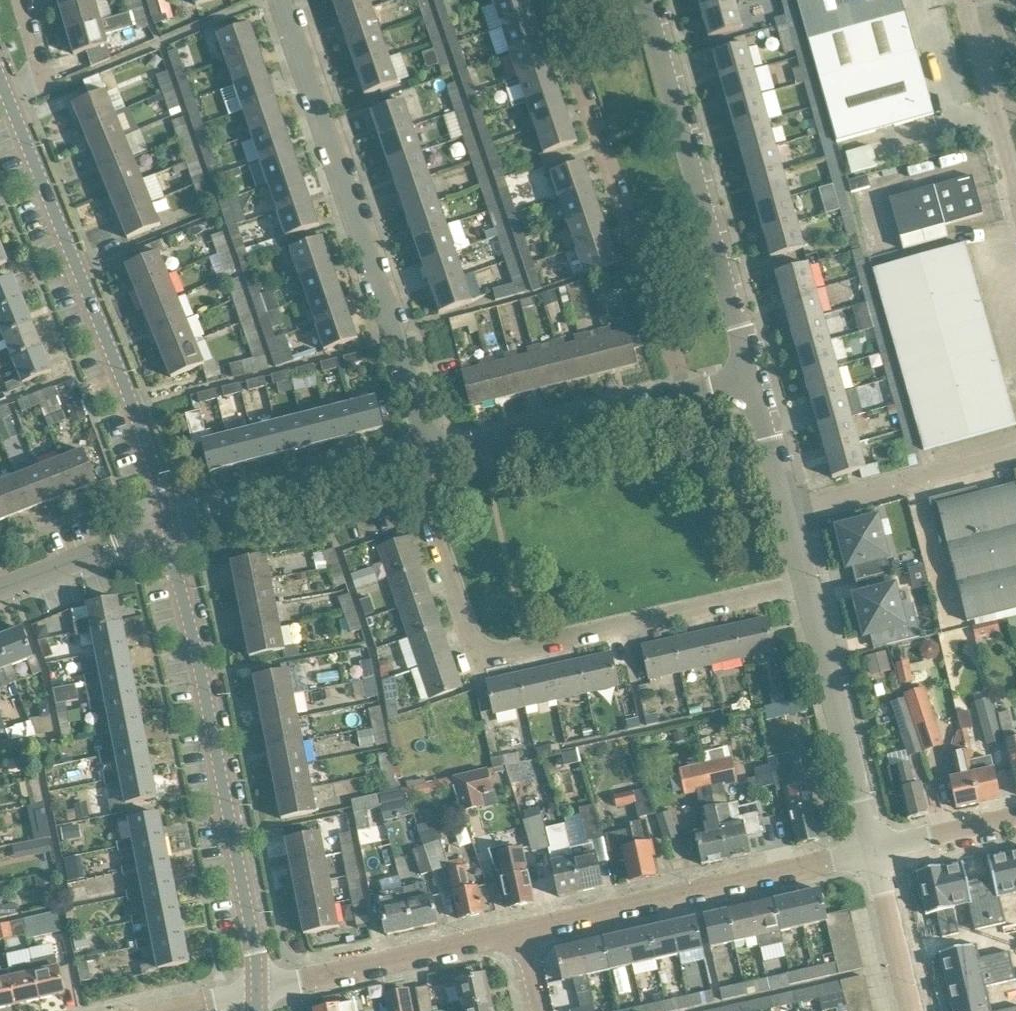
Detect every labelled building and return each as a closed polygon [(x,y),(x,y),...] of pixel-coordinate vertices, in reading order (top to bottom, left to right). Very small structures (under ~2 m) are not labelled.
[(60,8),(89,0),(58,0),(60,8)] [(67,31),(101,21),(101,20),(95,0),(89,0),(60,8),(67,31)] [(132,12),(144,9),(141,0),(128,0),(132,12)] [(151,17),(161,14),(157,0),(146,0),(151,17)] [(339,19),(372,8),(369,0),(332,0),(339,19)] [(423,19),(432,16),(427,0),(417,0),(423,19)] [(441,21),(450,18),(444,0),(434,0),(441,21)] [(501,29),(535,17),(529,0),(503,0),(492,4),(501,29)] [(701,12),(736,2),(735,0),(698,0),(701,12)] [(786,15),(795,13),(791,0),(781,0),(786,15)] [(808,42),(905,15),(901,0),(796,0),(808,42)] [(736,2),(701,12),(708,38),(743,28),(736,2)] [(339,19),(347,45),(380,33),(372,8),(339,19)] [(144,9),(132,12),(137,30),(149,26),(144,9)] [(105,35),(134,27),(130,13),(101,21),(67,31),(74,55),(108,45),(105,35)] [(905,15),(808,42),(837,143),(934,115),(905,15)] [(423,19),(431,44),(440,41),(432,16),(423,19)] [(501,29),(509,54),(543,42),(535,17),(501,29)] [(441,21),(450,46),(458,43),(450,18),(441,21)] [(217,35),(225,61),(259,50),(250,24),(217,35)] [(790,31),(797,58),(807,55),(799,29),(790,31)] [(347,45),(356,70),(389,58),(380,33),(347,45)] [(440,41),(431,44),(440,70),(449,67),(440,41)] [(509,54),(518,79),(552,67),(543,42),(509,54)] [(450,46),(458,71),(467,68),(458,43),(450,46)] [(713,53),(720,79),(753,70),(746,44),(713,53)] [(167,51),(176,78),(186,74),(177,48),(167,51)] [(225,61),(234,86),(268,75),(259,50),(225,61)] [(113,85),(157,67),(152,55),(107,73),(113,85)] [(797,58),(804,83),(814,80),(807,55),(797,58)] [(389,58),(356,70),(365,95),(397,84),(389,58)] [(518,79),(526,104),(560,92),(552,67),(518,79)] [(458,71),(467,96),(475,93),(467,68),(458,71)] [(720,79),(727,105),(761,95),(753,70),(720,79)] [(176,78),(185,103),(195,99),(186,74),(176,78)] [(234,86),(242,111),(276,100),(268,75),(234,86)] [(158,80),(162,93),(163,94),(174,90),(169,76),(158,80)] [(804,83),(811,108),(821,106),(814,80),(804,83)] [(446,86),(455,112),(464,109),(456,83),(446,86)] [(174,90),(163,94),(169,112),(180,108),(174,90)] [(73,104),(82,127),(115,114),(105,91),(73,104)] [(526,104),(535,129),(569,117),(560,92),(526,104)] [(467,96),(475,121),(484,118),(475,93),(467,96)] [(727,105),(734,130),(768,121),(761,95),(727,105)] [(154,97),(146,100),(148,105),(156,103),(154,97)] [(185,103),(193,128),(203,124),(195,99),(185,103)] [(242,111),(251,136),(285,125),(276,100),(242,111)] [(370,112),(379,138),(412,127),(403,101),(370,112)] [(811,108),(818,133),(828,130),(821,106),(811,108)] [(455,112),(463,137),(473,134),(464,109),(455,112)] [(82,127),(91,149),(124,136),(115,114),(82,127)] [(172,121),(178,140),(190,136),(183,117),(172,121)] [(569,117),(535,129),(544,154),(577,143),(569,117)] [(475,121),(484,146),(492,143),(484,118),(475,121)] [(734,130),(742,155),(775,146),(768,121),(734,130)] [(193,128),(202,153),(212,149),(203,124),(193,128)] [(251,136),(259,161),(293,150),(285,125),(251,136)] [(379,138),(388,163),(420,152),(412,127),(379,138)] [(818,133),(826,159),(835,157),(828,130),(818,133)] [(463,137),(472,162),(481,159),(473,134),(463,137)] [(91,149),(100,172),(133,158),(124,136),(91,149)] [(190,136),(178,140),(184,156),(196,152),(190,136)] [(492,143),(484,146),(492,172),(501,169),(492,143)] [(742,155),(749,181),(782,172),(775,146),(742,155)] [(202,153),(211,178),(220,174),(212,149),(202,153)] [(259,161),(268,187),(302,175),(293,150),(259,161)] [(388,163),(396,188),(429,177),(420,152),(388,163)] [(826,159),(833,185),(842,182),(835,157),(826,159)] [(100,172),(109,194),(142,180),(133,158),(100,172)] [(472,162),(480,187),(490,184),(481,159),(472,162)] [(551,173),(560,198),(592,187),(584,162),(551,173)] [(188,167),(194,185),(205,181),(199,163),(188,167)] [(749,181),(756,206),(789,197),(782,172),(749,181)] [(211,178),(219,203),(229,200),(229,199),(220,174),(211,178)] [(268,187),(276,212),(310,200),(302,175),(268,187)] [(889,199),(900,238),(903,250),(947,237),(944,226),(983,215),(972,176),(889,199)] [(396,188),(405,213),(437,202),(429,177),(396,188)] [(870,188),(867,177),(849,182),(852,194),(870,188)] [(109,194),(118,216),(151,203),(142,180),(109,194)] [(205,181),(194,185),(200,202),(211,198),(205,181)] [(833,185),(840,210),(849,207),(842,182),(833,185)] [(480,187),(489,212),(498,209),(490,184),(480,187)] [(560,198),(568,223),(601,212),(592,187),(560,198)] [(499,191),(508,216),(516,213),(508,188),(499,191)] [(219,203),(228,228),(237,225),(237,224),(247,221),(238,195),(229,199),(229,200),(219,203)] [(756,206),(763,232),(796,222),(789,197),(756,206)] [(310,200),(276,212),(285,237),(319,226),(310,200)] [(405,213),(413,238),(446,227),(437,202),(405,213)] [(151,203),(118,216),(128,239),(160,226),(151,203)] [(849,207),(840,210),(847,236),(857,234),(849,207)] [(489,212),(497,237),(507,234),(498,209),(489,212)] [(568,223),(577,249),(609,238),(601,212),(568,223)] [(508,216),(516,241),(525,238),(521,226),(516,213),(508,216)] [(796,222),(763,232),(770,258),(803,248),(796,222)] [(530,223),(521,226),(525,238),(534,235),(530,223)] [(228,228),(239,260),(248,256),(245,248),(237,225),(228,228)] [(413,238),(422,263),(454,252),(446,227),(413,238)] [(211,236),(218,255),(229,251),(223,232),(211,236)] [(497,237),(506,262),(515,259),(507,234),(497,237)] [(290,249),(299,274),(332,263),(323,238),(290,249)] [(516,241),(525,266),(533,263),(525,238),(516,241)] [(609,238),(577,249),(586,274),(618,263),(609,238)] [(125,266),(135,288),(168,275),(159,253),(165,251),(161,241),(133,252),(136,261),(125,266)] [(924,451),(1015,425),(1015,424),(966,245),(873,271),(924,451)] [(852,251),(859,278),(869,275),(861,248),(852,251)] [(229,251),(218,255),(225,277),(236,272),(229,251)] [(422,263),(430,288),(463,277),(454,252),(422,263)] [(239,260),(250,291),(259,288),(248,256),(239,260)] [(506,262),(513,283),(516,294),(526,291),(515,259),(506,262)] [(299,274),(307,300),(340,288),(332,263),(299,274)] [(533,263),(525,266),(533,291),(542,288),(533,263)] [(775,273),(782,299),(816,290),(809,264),(775,273)] [(135,288),(144,311),(177,297),(168,275),(135,288)] [(859,278),(867,303),(876,300),(869,275),(859,278)] [(23,301),(13,277),(0,283),(0,310),(23,301)] [(463,277),(430,288),(439,314),(472,302),(463,277)] [(227,281),(233,300),(245,296),(239,278),(227,281)] [(516,294),(513,283),(493,288),(496,300),(516,294)] [(250,291),(258,316),(267,313),(267,312),(279,308),(273,290),(261,294),(259,288),(250,291)] [(307,300),(316,325),(349,313),(340,288),(307,300)] [(782,299),(789,325),(823,315),(816,290),(782,299)] [(567,293),(561,294),(565,310),(572,309),(567,293)] [(233,300),(239,318),(251,314),(245,296),(233,300)] [(144,311),(153,333),(186,319),(177,297),(144,311)] [(867,303),(874,328),(883,326),(876,300),(867,303)] [(4,341),(2,337),(32,325),(23,301),(0,310),(0,343),(4,341)] [(258,316),(267,341),(276,338),(275,337),(267,313),(258,316)] [(349,313),(316,325),(325,350),(358,339),(349,313)] [(461,315),(449,318),(452,330),(464,327),(461,315)] [(789,325),(796,350),(830,341),(823,315),(789,325)] [(153,333),(162,355),(195,342),(186,319),(153,333)] [(253,319),(241,323),(253,358),(230,364),(233,377),(269,368),(253,319)] [(622,332),(611,335),(603,337),(612,370),(636,364),(632,350),(642,347),(636,321),(621,325),(622,332)] [(0,353),(0,370),(13,365),(11,361),(42,348),(32,325),(2,337),(4,341),(7,350),(0,353)] [(874,328),(881,354),(890,351),(883,326),(874,328)] [(598,338),(588,341),(580,343),(589,376),(612,370),(603,337),(611,335),(609,329),(597,332),(598,338)] [(276,338),(267,341),(275,367),(294,360),(285,334),(275,337),(276,338)] [(575,343),(565,346),(557,348),(565,382),(589,376),(580,343),(588,341),(587,334),(574,337),(575,343)] [(552,349),(541,352),(533,354),(542,388),(565,382),(557,348),(565,346),(563,340),(550,343),(552,349)] [(796,350),(803,376),(837,366),(830,341),(796,350)] [(195,342),(162,355),(171,378),(204,365),(195,342)] [(528,356),(518,358),(510,360),(519,394),(542,388),(533,354),(541,352),(540,346),(526,349),(528,356)] [(11,361),(13,365),(19,379),(4,385),(7,393),(25,386),(24,383),(51,372),(42,348),(11,361)] [(881,354),(888,379),(897,377),(890,351),(881,354)] [(368,361),(365,352),(347,356),(349,365),(368,361)] [(505,362),(494,364),(487,366),(495,400),(519,394),(510,360),(518,358),(516,352),(504,356),(505,362)] [(321,362),(321,363),(323,372),(343,367),(340,358),(321,362)] [(487,366),(494,364),(492,358),(481,361),(482,366),(463,371),(471,406),(495,400),(487,366)] [(296,368),(296,369),(298,377),(316,373),(314,364),(296,368)] [(803,376),(810,401),(845,392),(837,366),(803,376)] [(291,380),(289,370),(271,375),(274,384),(291,380)] [(264,377),(259,378),(246,381),(249,390),(266,386),(264,377)] [(888,379),(895,405),(904,402),(897,377),(888,379)] [(79,388),(75,378),(66,382),(69,391),(79,388)] [(242,392),(240,383),(222,387),(224,396),(242,392)] [(52,387),(35,393),(39,405),(57,398),(52,387)] [(197,393),(200,402),(217,398),(215,389),(197,393)] [(810,401),(818,427),(852,417),(845,392),(810,401)] [(39,405),(35,393),(17,400),(22,411),(39,405)] [(375,398),(350,404),(357,435),(383,428),(375,398)] [(895,405),(902,430),(912,428),(904,402),(895,405)] [(0,407),(0,420),(12,415),(7,404),(0,407)] [(350,404),(325,411),(333,441),(357,435),(350,404)] [(235,466),(227,436),(213,439),(211,430),(205,432),(200,411),(185,414),(193,446),(202,443),(209,472),(235,466)] [(325,411),(301,417),(308,447),(333,441),(325,411)] [(301,417),(276,423),(284,453),(308,447),(301,417)] [(818,427),(825,452),(859,443),(852,417),(818,427)] [(276,423),(252,429),(259,460),(284,453),(276,423)] [(912,428),(902,430),(909,456),(918,454),(919,453),(912,428)] [(252,429),(227,436),(235,466),(259,460),(252,429)] [(859,443),(825,452),(832,478),(866,469),(859,443)] [(84,450),(61,459),(73,492),(96,484),(84,450)] [(918,454),(909,456),(912,467),(921,465),(921,464),(919,453),(918,454)] [(61,459),(38,468),(51,501),(73,492),(61,459)] [(38,468),(16,477),(29,510),(51,501),(38,468)] [(0,483),(0,502),(6,518),(29,510),(16,477),(0,483)] [(930,500),(942,546),(948,545),(968,621),(1015,609),(1015,485),(977,494),(976,489),(930,500)] [(858,564),(862,580),(889,573),(876,520),(853,526),(851,520),(837,523),(833,531),(837,545),(842,543),(848,566),(858,564)] [(378,548),(389,578),(421,568),(410,537),(378,548)] [(324,551),(329,568),(339,564),(334,548),(324,551)] [(231,562),(236,586),(271,579),(266,555),(231,562)] [(339,564),(329,568),(336,587),(346,583),(339,564)] [(389,578),(399,608),(431,597),(421,568),(389,578)] [(899,611),(889,573),(862,580),(866,595),(856,597),(865,634),(882,630),(886,645),(917,638),(909,609),(899,611)] [(236,586),(240,609),(275,603),(271,579),(236,586)] [(339,597),(344,614),(356,610),(350,593),(339,597)] [(399,608),(409,638),(441,627),(431,597),(399,608)] [(76,635),(92,632),(92,629),(122,623),(117,598),(87,604),(90,623),(74,626),(76,635)] [(240,609),(245,633),(280,626),(275,603),(240,609)] [(356,610),(344,614),(351,633),(362,629),(356,610)] [(766,618),(735,625),(742,658),(773,651),(766,618)] [(81,660),(97,657),(97,654),(127,648),(122,623),(92,629),(92,632),(95,648),(79,651),(81,660)] [(997,623),(973,629),(977,644),(1001,638),(997,623)] [(735,625),(704,632),(711,665),(742,658),(735,625)] [(280,626),(245,633),(250,657),(284,650),(280,626)] [(41,627),(36,628),(38,638),(48,636),(47,629),(41,627)] [(409,638),(419,668),(451,657),(441,627),(409,638)] [(0,637),(0,643),(9,667),(13,666),(28,660),(34,675),(42,672),(35,656),(33,657),(22,629),(0,637)] [(704,632),(673,639),(681,672),(711,665),(704,632)] [(37,640),(45,658),(53,655),(47,637),(37,640)] [(681,672),(673,639),(642,646),(649,679),(681,672)] [(4,669),(10,685),(19,682),(13,666),(9,667),(0,643),(0,671),(4,669)] [(86,685),(102,682),(102,679),(132,673),(127,648),(97,654),(97,657),(101,673),(84,676),(86,685)] [(611,653),(580,660),(587,693),(618,686),(611,653)] [(451,657),(419,668),(430,698),(462,687),(451,657)] [(360,662),(363,680),(375,678),(372,659),(360,662)] [(580,660),(549,667),(556,700),(587,693),(580,660)] [(387,662),(378,665),(381,673),(382,672),(388,670),(389,670),(387,662)] [(910,663),(896,666),(901,687),(914,684),(910,663)] [(549,667),(518,674),(526,707),(556,700),(549,667)] [(254,677),(258,701),(293,694),(288,670),(254,677)] [(91,710),(107,707),(107,704),(137,698),(132,673),(102,679),(102,682),(106,698),(89,701),(91,710)] [(526,707),(518,674),(487,681),(494,714),(526,707)] [(375,678),(363,680),(367,698),(379,696),(375,678)] [(75,684),(53,688),(56,704),(79,699),(75,684)] [(904,697),(904,698),(910,714),(922,752),(944,745),(924,687),(903,694),(904,697)] [(769,697),(771,706),(785,703),(783,693),(769,697)] [(258,701),(263,725),(297,718),(293,694),(258,701)] [(96,735),(112,732),(112,729),(142,723),(137,698),(107,704),(107,707),(111,723),(94,726),(96,735)] [(792,702),(794,713),(805,710),(803,699),(792,702)] [(984,728),(989,744),(1003,740),(993,699),(977,703),(984,728)] [(369,708),(373,728),(384,725),(381,706),(369,708)] [(66,711),(70,725),(82,723),(79,708),(66,711)] [(66,710),(57,711),(63,737),(72,736),(70,725),(66,711),(66,710)] [(645,716),(646,725),(659,722),(657,714),(645,716)] [(910,714),(895,718),(908,756),(922,752),(910,714)] [(1012,776),(1015,791),(1015,741),(1010,715),(998,718),(1012,776)] [(10,740),(6,730),(1,716),(0,717),(0,742),(10,740)] [(263,725),(268,748),(302,741),(297,718),(263,725)] [(640,726),(638,718),(626,721),(628,729),(640,726)] [(101,761),(117,757),(117,754),(146,748),(142,723),(112,729),(112,732),(116,748),(99,751),(101,761)] [(384,725),(373,728),(376,745),(388,743),(384,725)] [(18,727),(6,730),(10,740),(21,738),(18,727)] [(957,731),(960,747),(969,745),(967,732),(966,730),(961,731),(957,731)] [(682,731),(673,733),(675,743),(684,741),(682,731)] [(268,748),(272,772),(307,765),(302,741),(268,748)] [(960,747),(961,752),(964,763),(968,763),(973,762),(973,760),(969,745),(960,747)] [(106,786),(123,782),(122,778),(151,773),(146,748),(117,754),(117,757),(101,761),(104,776),(106,786)] [(32,750),(15,753),(17,768),(35,765),(32,750)] [(577,750),(563,753),(566,764),(579,761),(577,750)] [(964,763),(961,752),(953,754),(958,777),(950,778),(956,808),(977,804),(968,763),(964,763)] [(378,755),(382,775),(393,773),(392,768),(389,753),(378,755)] [(819,839),(799,753),(768,760),(775,793),(784,791),(792,825),(796,844),(819,839)] [(731,756),(705,762),(726,860),(751,854),(744,822),(733,824),(724,786),(738,783),(731,756)] [(973,762),(968,763),(977,804),(1000,799),(991,756),(973,760),(973,762)] [(505,766),(503,757),(491,760),(493,768),(505,766)] [(726,860),(705,762),(680,768),(686,795),(697,792),(706,830),(695,833),(702,865),(726,860)] [(902,796),(908,819),(929,815),(921,782),(914,784),(909,763),(888,768),(895,798),(902,796)] [(272,772),(277,796),(311,789),(307,765),(272,772)] [(399,766),(392,768),(393,773),(395,779),(401,778),(399,766)] [(451,779),(459,800),(462,811),(483,806),(481,795),(492,792),(486,770),(451,779)] [(126,798),(109,801),(110,810),(127,807),(127,804),(156,798),(151,773),(122,778),(123,782),(126,798)] [(382,775),(385,792),(397,790),(397,789),(395,779),(393,773),(382,775)] [(432,782),(434,791),(453,786),(450,777),(432,782)] [(44,802),(43,798),(39,779),(27,781),(31,805),(44,802)] [(385,792),(380,793),(385,813),(392,812),(390,804),(407,800),(403,788),(397,789),(397,790),(385,792)] [(617,806),(635,802),(638,818),(654,815),(646,788),(614,795),(617,806)] [(311,789),(277,796),(282,820),(316,813),(311,789)] [(385,813),(380,793),(351,799),(357,830),(385,825),(383,814),(385,813)] [(594,805),(579,808),(587,842),(605,838),(594,805)] [(669,811),(657,815),(665,840),(677,836),(669,811)] [(118,853),(134,849),(134,845),(164,839),(159,814),(129,820),(133,839),(116,843),(118,853)] [(549,850),(545,830),(542,819),(523,823),(532,854),(549,850)] [(619,861),(626,860),(630,881),(655,876),(650,857),(654,856),(646,821),(630,824),(635,846),(617,850),(619,861)] [(425,850),(432,871),(448,868),(459,919),(483,914),(477,886),(471,888),(465,860),(449,864),(441,840),(443,839),(439,828),(429,832),(427,825),(418,828),(420,832),(419,832),(425,850)] [(285,839),(290,863),(325,857),(320,832),(285,839)] [(339,834),(343,853),(355,851),(351,832),(339,834)] [(51,837),(37,840),(40,854),(54,851),(51,837)] [(123,877),(139,874),(139,871),(169,864),(164,839),(134,845),(134,849),(137,864),(121,867),(123,877)] [(571,848),(573,858),(581,892),(602,888),(594,852),(593,853),(592,844),(571,848)] [(500,871),(508,909),(534,903),(522,848),(509,851),(508,846),(490,850),(497,871),(500,871)] [(421,874),(432,871),(425,850),(414,854),(421,874)] [(343,853),(346,871),(358,869),(355,851),(343,853)] [(1008,853),(1015,889),(1015,851),(1008,853)] [(581,892),(573,858),(561,860),(560,852),(549,854),(559,897),(581,892)] [(980,884),(990,927),(1003,924),(1006,924),(999,897),(1015,893),(1015,889),(1008,853),(992,857),(989,858),(989,857),(987,857),(992,877),(993,881),(980,884)] [(290,863),(295,887),(329,880),(325,857),(290,863)] [(944,866),(942,867),(951,910),(953,909),(954,909),(953,907),(969,904),(975,931),(979,930),(990,927),(980,884),(968,887),(967,882),(963,863),(961,863),(961,864),(960,864),(946,867),(944,868),(944,866)] [(128,902),(144,899),(144,895),(174,888),(169,864),(139,871),(139,874),(143,889),(126,893),(128,902)] [(920,872),(916,872),(916,874),(917,874),(920,889),(918,889),(920,899),(923,899),(926,913),(925,914),(926,915),(937,913),(942,938),(945,937),(957,935),(959,934),(953,909),(951,910),(942,867),(941,867),(920,872)] [(51,872),(34,875),(37,888),(54,885),(51,872)] [(295,887),(299,910),(334,904),(329,880),(295,887)] [(348,882),(352,900),(364,898),(360,880),(348,882)] [(427,883),(403,888),(412,930),(437,924),(431,897),(427,883)] [(132,925),(148,922),(147,919),(179,913),(174,888),(144,895),(144,899),(147,913),(131,916),(132,925)] [(412,930),(403,888),(378,894),(381,908),(380,908),(387,936),(412,930)] [(827,921),(826,916),(820,890),(797,895),(804,927),(827,921)] [(781,932),(804,927),(797,895),(774,900),(781,932)] [(364,898),(352,900),(355,918),(367,915),(364,898)] [(18,916),(16,905),(4,907),(3,901),(0,899),(0,919),(18,916)] [(768,935),(781,932),(774,900),(751,906),(760,945),(770,943),(768,935)] [(334,904),(299,910),(304,935),(339,928),(334,904)] [(748,948),(760,945),(751,906),(728,911),(735,942),(746,940),(748,948)] [(710,948),(735,942),(728,911),(703,917),(710,948)] [(826,916),(827,921),(829,928),(852,922),(849,911),(826,916)] [(57,912),(25,919),(27,934),(28,939),(62,931),(57,912)] [(138,950),(153,947),(153,944),(184,938),(179,913),(147,919),(148,922),(151,939),(136,942),(138,950)] [(696,918),(672,924),(679,955),(703,950),(696,918)] [(25,919),(1,925),(4,939),(27,934),(25,919)] [(829,928),(831,939),(855,934),(852,922),(829,928)] [(672,924),(649,929),(656,960),(679,955),(672,924)] [(1003,924),(990,927),(992,935),(1004,932),(1003,924)] [(990,927),(979,930),(980,938),(992,935),(990,927)] [(649,929),(626,934),(633,965),(656,960),(649,929)] [(626,934),(602,939),(609,971),(633,965),(626,934)] [(831,939),(834,951),(857,945),(855,934),(831,939)] [(86,935),(74,937),(76,948),(88,946),(86,935)] [(957,935),(945,937),(947,945),(959,942),(957,935)] [(153,944),(153,947),(157,963),(141,966),(143,975),(160,972),(159,969),(189,963),(184,938),(153,944)] [(602,939),(580,944),(587,975),(609,971),(602,939)] [(587,975),(580,944),(555,950),(562,981),(574,979),(577,994),(590,992),(586,976),(587,975)] [(834,951),(837,962),(860,957),(857,945),(834,951)] [(941,958),(939,959),(941,969),(944,968),(946,978),(946,981),(1013,966),(1010,954),(1010,952),(980,959),(977,945),(939,953),(940,955),(941,958)] [(32,963),(31,964),(39,999),(64,994),(55,956),(31,961),(32,963)] [(860,957),(837,962),(839,974),(862,969),(860,957)] [(91,981),(87,962),(78,964),(82,983),(91,981)] [(9,969),(17,1005),(39,999),(31,964),(9,969)] [(832,964),(813,968),(816,979),(834,974),(832,964)] [(946,981),(947,984),(949,994),(947,995),(949,1005),(952,1004),(953,1008),(989,1000),(986,987),(1015,980),(1015,978),(1013,966),(946,981)] [(17,1005),(9,969),(1,971),(0,968),(0,1008),(17,1005)] [(813,968),(791,973),(793,984),(816,979),(813,968)] [(791,973),(767,978),(770,989),(793,984),(791,973)] [(457,982),(462,1006),(491,1000),(485,975),(457,982)] [(841,982),(843,993),(844,994),(867,988),(864,977),(841,982)] [(767,978),(745,983),(747,994),(770,989),(767,978)] [(820,998),(843,993),(841,982),(817,987),(820,998)] [(734,986),(719,989),(722,1000),(737,996),(746,994),(743,984),(734,986)] [(420,1008),(420,1010),(433,1010),(428,986),(416,989),(420,1008)] [(796,1004),(820,998),(817,987),(793,993),(796,1004)] [(844,994),(846,1005),(870,1000),(867,988),(844,994)] [(385,995),(389,1010),(412,1010),(408,990),(385,995)] [(712,991),(689,997),(691,1007),(714,1002),(712,991)] [(772,1009),(796,1004),(793,993),(770,998),(772,1009)] [(665,1002),(668,1010),(675,1010),(691,1007),(689,997),(665,1002)] [(772,1009),(770,998),(744,1004),(746,1010),(763,1010),(772,1009)] [(464,1010),(493,1010),(491,1000),(462,1006),(464,1010)] [(848,1010),(872,1010),(870,1000),(846,1005),(848,1010)] [(953,1008),(953,1010),(992,1010),(989,1000),(953,1008)] [(642,1007),(643,1010),(668,1010),(665,1002),(642,1007)]
